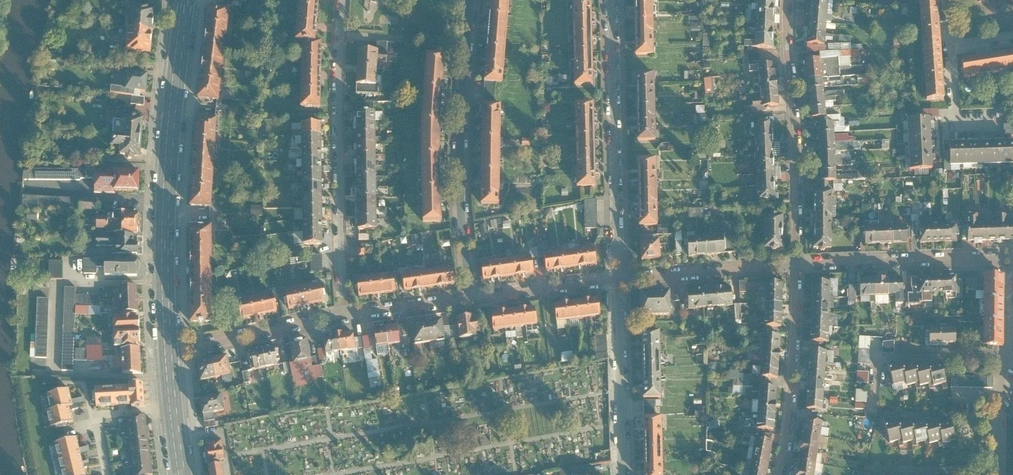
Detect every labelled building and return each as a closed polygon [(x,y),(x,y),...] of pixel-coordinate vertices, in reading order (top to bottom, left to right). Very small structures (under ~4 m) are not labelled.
[(294,10),(317,11),(317,0),(294,0),(294,10)] [(488,15),(507,16),(508,0),(489,0),(488,15)] [(754,11),(773,12),(773,0),(754,0),(754,11)] [(823,0),(807,0),(806,10),(826,12),(827,0),(823,0)] [(572,18),(591,18),(591,1),(571,2),(572,18)] [(652,21),(651,5),(630,5),(630,21),(652,21)] [(130,7),(128,29),(153,32),(156,9),(130,7)] [(937,7),(917,8),(921,56),(940,55),(937,7)] [(226,28),(228,11),(207,8),(204,26),(226,28)] [(317,11),(294,10),(293,25),(316,27),(317,11)] [(806,22),(825,23),(826,12),(806,10),(806,22)] [(753,23),(773,24),(773,12),(754,11),(749,11),(749,23),(753,23)] [(691,14),(691,31),(702,31),(702,14),(691,14)] [(488,15),(486,32),(506,33),(507,16),(488,15)] [(591,18),(572,18),(572,35),(592,35),(591,18)] [(630,21),(630,38),(652,37),(652,21),(630,21)] [(825,23),(806,22),(805,33),(824,35),(825,23)] [(773,24),(753,23),(752,36),(772,36),(773,24)] [(291,42),(298,43),(314,43),(316,27),(293,25),(291,42)] [(204,26),(200,54),(223,56),(226,28),(204,26)] [(153,32),(128,29),(125,51),(150,54),(153,32)] [(506,33),(486,32),(485,49),(504,50),(506,33)] [(823,46),(824,35),(805,33),(804,45),(823,46)] [(592,51),(592,35),(572,35),(573,51),(592,51)] [(772,49),(772,36),(752,36),(752,42),(743,42),(743,48),(772,49)] [(653,54),(652,37),(630,38),(630,54),(653,54)] [(355,51),(354,62),(376,63),(387,64),(388,54),(401,54),(401,43),(376,42),(375,52),(355,51)] [(320,60),(320,43),(314,43),(298,43),(298,59),(320,60)] [(485,49),(484,65),(503,66),(504,50),(485,49)] [(592,51),(573,51),(573,68),(592,68),(592,51)] [(759,62),(758,51),(739,52),(740,63),(759,62)] [(200,54),(197,80),(221,83),(223,56),(200,54)] [(1009,72),(1005,54),(959,61),(963,79),(1009,72)] [(943,100),(940,55),(921,56),(924,101),(943,100)] [(424,56),(422,72),(443,73),(444,58),(424,56)] [(802,61),(803,71),(838,68),(837,58),(802,61)] [(298,59),(298,80),(319,80),(320,60),(298,59)] [(376,63),(354,62),(353,86),(355,86),(355,94),(377,95),(377,86),(375,86),(376,63)] [(774,64),(747,67),(747,74),(755,73),(756,80),(775,78),(774,64)] [(503,66),(484,65),(482,82),(484,83),(495,84),(501,84),(503,66)] [(593,86),(592,68),(573,68),(573,87),(593,86)] [(805,81),(821,79),(839,78),(838,68),(803,71),(805,81)] [(421,89),(442,90),(443,73),(422,72),(421,89)] [(146,94),(148,76),(128,73),(125,91),(146,94)] [(653,92),(653,74),(631,75),(631,93),(653,92)] [(706,78),(708,95),(717,94),(715,77),(706,78)] [(775,78),(756,80),(757,94),(776,92),(775,78)] [(805,81),(806,89),(822,88),(821,79),(805,81)] [(195,98),(219,100),(221,83),(197,80),(195,98)] [(319,80),(298,80),(297,95),(319,95),(319,80)] [(484,83),(482,105),(494,105),(495,84),(484,83)] [(807,95),(808,100),(834,97),(843,96),(843,91),(824,93),(825,94),(823,94),(822,88),(806,89),(806,95),(807,95)] [(442,90),(421,89),(420,105),(441,106),(442,90)] [(631,93),(632,107),(654,107),(653,92),(631,93)] [(776,92),(757,94),(758,101),(743,102),(744,113),(764,111),(763,107),(778,106),(776,92)] [(319,109),(319,95),(297,95),(297,109),(319,109)] [(807,105),(807,109),(824,107),(824,103),(834,101),(834,97),(808,100),(808,105),(807,105)] [(574,120),(594,120),(594,104),(574,104),(574,120)] [(419,123),(439,124),(441,106),(420,105),(419,123)] [(482,105),(481,105),(481,122),(500,122),(500,105),(494,105),(482,105)] [(654,107),(632,107),(632,124),(654,123),(654,107)] [(824,107),(807,109),(808,114),(809,114),(810,119),(825,117),(824,107)] [(354,123),(374,123),(374,112),(354,113),(354,123)] [(114,121),(112,136),(142,138),(144,118),(122,117),(122,122),(114,121)] [(214,142),(216,120),(196,119),(194,140),(214,142)] [(928,119),(906,120),(906,132),(929,131),(928,119)] [(594,135),(594,120),(574,120),(575,135),(594,135)] [(481,122),(480,138),(499,138),(500,122),(481,122)] [(374,123),(354,123),(354,134),(374,134),(374,123)] [(439,124),(419,123),(418,142),(439,142),(439,124)] [(654,123),(632,124),(632,141),(654,140),(654,123)] [(752,123),(752,137),(772,137),(771,123),(752,123)] [(298,125),(298,137),(318,136),(318,124),(298,125)] [(817,125),(818,134),(833,133),(833,124),(817,125)] [(929,131),(906,132),(906,144),(929,143),(929,131)] [(818,134),(818,143),(852,142),(852,137),(834,138),(833,133),(818,134)] [(374,134),(354,134),(354,144),(374,144),(374,134)] [(575,153),(595,153),(594,135),(575,135),(575,153)] [(140,158),(142,138),(112,136),(111,148),(120,149),(119,157),(140,158)] [(298,137),(299,149),(319,148),(318,136),(298,137)] [(752,137),(753,150),(772,150),(772,137),(752,137)] [(499,138),(480,138),(480,154),(499,154),(499,138)] [(213,167),(214,142),(194,140),(192,165),(213,167)] [(418,156),(439,156),(439,142),(418,142),(418,156)] [(852,142),(818,143),(818,153),(834,152),(853,151),(852,142)] [(1012,165),(1012,142),(999,143),(1000,166),(1012,165)] [(929,143),(906,144),(907,157),(930,156),(929,143)] [(976,166),(988,166),(987,143),(975,144),(976,166)] [(999,143),(987,143),(988,166),(1000,166),(999,143)] [(374,155),(374,144),(354,144),(354,155),(374,155)] [(963,167),(962,144),(947,144),(948,167),(963,167)] [(975,144),(962,144),(963,167),(976,166),(975,144)] [(319,160),(319,148),(299,149),(299,160),(319,160)] [(772,150),(753,150),(753,161),(773,161),(772,150)] [(818,153),(819,162),(850,161),(850,156),(836,157),(836,158),(834,158),(834,152),(818,153)] [(595,170),(595,153),(575,153),(575,170),(595,170)] [(480,154),(480,171),(499,172),(499,154),(480,154)] [(374,155),(354,155),(354,166),(374,165),(374,155)] [(439,156),(418,156),(418,174),(439,174),(439,156)] [(931,169),(930,156),(907,157),(908,170),(931,169)] [(299,160),(299,172),(319,172),(319,160),(299,160)] [(655,176),(655,160),(637,160),(638,176),(655,176)] [(753,161),(753,174),(773,173),(773,161),(753,161)] [(850,161),(819,162),(819,172),(835,172),(834,166),(850,166),(850,161)] [(211,190),(213,167),(192,165),(190,188),(211,190)] [(374,176),(374,165),(354,166),(355,177),(374,176)] [(94,168),(29,169),(29,179),(94,180),(94,168)] [(139,194),(139,172),(116,172),(116,169),(94,168),(94,180),(94,195),(115,195),(115,194),(139,194)] [(595,188),(595,170),(575,170),(576,189),(595,188)] [(499,172),(480,171),(480,188),(499,189),(499,172)] [(319,185),(319,172),(299,172),(299,185),(319,185)] [(835,172),(819,172),(819,182),(856,180),(856,176),(838,176),(838,174),(835,175),(835,172)] [(773,173),(753,174),(754,188),(773,187),(773,173)] [(419,192),(439,191),(439,174),(418,174),(419,192)] [(374,176),(355,177),(355,188),(374,187),(374,176)] [(638,176),(637,193),(656,193),(655,176),(638,176)] [(299,197),(319,197),(319,185),(299,185),(299,197)] [(375,197),(374,187),(355,188),(355,198),(375,197)] [(773,187),(754,188),(754,203),(774,202),(773,187)] [(210,207),(211,190),(190,188),(188,206),(210,207)] [(499,189),(480,188),(479,207),(498,207),(499,189)] [(439,191),(419,192),(419,208),(440,207),(439,191)] [(811,192),(811,206),(831,206),(831,192),(811,192)] [(656,209),(656,193),(637,193),(638,209),(656,209)] [(79,198),(22,197),(22,211),(79,211),(79,198)] [(320,208),(319,197),(299,197),(300,208),(320,208)] [(375,197),(355,198),(355,209),(375,209),(375,197)] [(95,200),(81,200),(81,210),(95,210),(95,200)] [(597,229),(596,200),(584,202),(585,229),(597,229)] [(811,206),(811,220),(831,220),(831,206),(811,206)] [(420,224),(440,223),(440,207),(419,208),(420,224)] [(300,221),(320,221),(320,208),(300,208),(300,221)] [(375,220),(375,209),(355,209),(355,220),(375,220)] [(656,209),(638,209),(638,225),(656,225),(656,209)] [(138,235),(138,214),(113,214),(113,216),(108,216),(108,217),(96,217),(96,230),(106,230),(106,234),(138,235)] [(767,217),(762,217),(762,234),(781,233),(781,217),(774,217),(774,216),(772,214),(770,214),(767,216),(767,217)] [(977,243),(976,217),(966,218),(966,243),(977,243)] [(986,217),(976,217),(977,243),(987,243),(986,225),(986,217)] [(996,218),(996,225),(996,243),(1007,242),(1006,217),(996,218)] [(931,227),(931,218),(917,218),(918,244),(931,244),(931,227)] [(375,220),(355,220),(355,231),(375,231),(375,220)] [(811,220),(811,234),(831,234),(831,220),(811,220)] [(320,233),(320,221),(300,221),(300,234),(320,233)] [(996,225),(986,225),(987,243),(996,243),(996,225)] [(955,226),(943,227),(944,244),(956,243),(955,226)] [(944,244),(943,227),(931,227),(931,244),(944,244)] [(188,250),(211,250),(211,228),(188,228),(188,250)] [(892,228),(878,229),(879,246),(892,246),(892,228)] [(906,228),(892,228),(892,246),(906,246),(906,228)] [(879,246),(878,229),(866,229),(866,247),(879,246)] [(320,246),(320,233),(300,234),(300,247),(320,246)] [(781,233),(762,234),(762,250),(768,250),(768,251),(770,253),(773,253),(775,251),(775,250),(781,250),(781,233)] [(831,234),(811,234),(811,250),(817,250),(817,251),(819,253),(822,253),(824,251),(824,250),(831,250),(831,234)] [(722,256),(720,236),(702,238),(704,257),(722,256)] [(137,257),(137,237),(97,237),(97,248),(116,248),(116,256),(137,257)] [(704,257),(702,238),(684,240),(686,259),(704,257)] [(656,244),(637,245),(637,265),(656,264),(656,244)] [(580,248),(583,268),(596,266),(594,249),(587,250),(587,247),(580,248)] [(583,268),(580,248),(574,248),(575,252),(568,253),(571,270),(583,268)] [(188,274),(210,274),(211,250),(188,250),(188,274)] [(555,252),(558,272),(571,270),(568,253),(562,253),(562,251),(555,252)] [(546,273),(558,272),(555,252),(550,252),(550,255),(544,256),(546,273)] [(321,272),(321,256),(310,256),(310,272),(321,272)] [(524,256),(517,257),(520,277),(533,275),(530,258),(524,259),(524,256)] [(520,277),(517,257),(511,258),(512,260),(506,261),(508,278),(520,277)] [(97,268),(97,260),(84,260),(83,273),(97,273),(97,268)] [(138,260),(97,260),(97,268),(104,268),(103,279),(138,278),(138,260)] [(495,281),(493,260),(486,261),(486,264),(480,265),(482,282),(495,281)] [(499,260),(493,260),(495,281),(508,278),(506,261),(499,262),(499,260)] [(49,261),(49,279),(63,279),(63,261),(49,261)] [(443,267),(438,268),(441,287),(454,285),(451,270),(444,270),(443,267)] [(432,272),(426,273),(428,289),(441,287),(438,268),(432,269),(432,272)] [(420,271),(413,272),(415,291),(428,289),(426,273),(420,274),(420,271)] [(407,275),(401,276),(403,292),(415,291),(413,272),(407,272),(407,275)] [(957,273),(944,274),(945,291),(958,291),(957,273)] [(189,299),(210,299),(210,274),(188,274),(189,299)] [(395,292),(393,274),(381,276),(383,293),(395,292)] [(944,274),(932,275),(932,292),(945,291),(944,274)] [(1004,275),(985,274),(985,298),(1003,298),(1004,275)] [(876,294),(876,275),(868,275),(868,276),(861,277),(861,296),(870,296),(870,302),(876,302),(876,294)] [(890,275),(876,275),(876,294),(890,294),(890,275)] [(899,275),(890,275),(890,294),(896,294),(896,302),(904,302),(904,275),(899,276),(899,275)] [(932,292),(932,275),(911,275),(912,292),(909,292),(909,303),(920,303),(920,300),(932,300),(932,292)] [(381,276),(369,278),(371,295),(383,293),(381,276)] [(359,296),(371,295),(369,278),(357,279),(359,296)] [(976,289),(976,278),(963,278),(963,290),(976,289)] [(814,280),(813,294),(831,295),(832,280),(814,280)] [(766,292),(783,292),(784,282),(766,281),(766,292)] [(731,283),(717,285),(719,306),(733,305),(731,283)] [(324,303),(319,285),(308,288),(312,306),(324,303)] [(719,306),(717,285),(702,286),(704,307),(719,306)] [(704,307),(702,286),(687,287),(689,308),(704,307)] [(671,287),(640,288),(641,312),(672,312),(671,287)] [(76,295),(76,289),(65,288),(62,370),(72,370),(73,360),(73,349),(75,305),(76,295)] [(118,289),(119,301),(138,301),(137,288),(118,289)] [(308,288),(295,290),(300,309),(312,306),(308,288)] [(300,309),(295,290),(283,293),(287,311),(300,309)] [(783,303),(783,292),(766,292),(766,302),(783,303)] [(813,310),(831,310),(831,307),(835,307),(835,295),(831,295),(813,294),(813,310)] [(100,296),(76,295),(75,305),(99,306),(100,296)] [(273,295),(261,298),(264,315),(276,313),(273,295)] [(261,298),(249,300),(252,318),(264,315),(261,298)] [(598,298),(588,300),(590,316),(600,315),(598,298)] [(1003,298),(985,298),(985,321),(1003,321),(1003,298)] [(211,322),(210,299),(189,299),(189,323),(211,322)] [(46,359),(48,300),(37,300),(35,359),(46,359)] [(252,318),(249,300),(236,303),(240,321),(252,318)] [(577,301),(580,318),(590,316),(588,300),(577,301)] [(138,301),(119,301),(119,314),(138,313),(138,301)] [(577,301),(566,303),(568,319),(580,318),(577,301)] [(783,313),(783,303),(766,302),(765,313),(783,313)] [(557,321),(568,319),(566,303),(555,305),(557,321)] [(524,310),(526,325),(537,323),(535,308),(524,310)] [(524,310),(513,311),(515,326),(526,325),(524,310)] [(831,317),(831,310),(813,310),(812,325),(833,326),(834,317),(831,317)] [(505,328),(515,326),(513,311),(502,312),(505,328)] [(505,328),(502,312),(491,313),(494,329),(505,328)] [(476,313),(458,315),(459,324),(460,336),(478,334),(478,331),(481,330),(479,315),(477,316),(476,313)] [(783,326),(783,313),(765,313),(765,325),(783,326)] [(429,319),(432,340),(447,339),(444,315),(435,316),(435,319),(429,319)] [(113,317),(113,334),(139,333),(138,318),(133,318),(133,316),(120,317),(120,316),(113,317)] [(432,340),(429,319),(425,320),(425,318),(414,319),(416,342),(432,340)] [(1003,321),(985,321),(984,345),(1003,346),(1003,321)] [(399,324),(387,325),(389,344),(401,342),(399,324)] [(460,336),(459,324),(451,325),(453,337),(460,336)] [(389,344),(387,325),(375,327),(377,345),(389,344)] [(833,326),(812,325),(811,341),(830,341),(830,334),(833,334),(833,326)] [(957,326),(930,327),(931,346),(950,345),(949,342),(957,342),(957,326)] [(642,328),(642,347),(661,347),(660,328),(642,328)] [(355,329),(340,331),(342,350),(357,348),(355,329)] [(342,350),(340,331),(325,333),(327,352),(342,350)] [(781,348),(782,334),(760,332),(760,340),(763,340),(763,348),(781,348)] [(139,333),(113,334),(114,350),(135,349),(135,345),(139,345),(139,333)] [(608,334),(597,335),(599,359),(610,358),(608,334)] [(290,339),(294,361),(311,357),(308,336),(290,339)] [(869,362),(869,336),(858,336),(858,362),(869,362)] [(881,351),(892,352),(892,342),(882,342),(881,351)] [(261,347),(266,366),(279,363),(275,345),(261,347)] [(266,366),(261,347),(249,350),(252,368),(266,366)] [(661,347),(642,347),(643,362),(661,361),(661,347)] [(780,363),(781,348),(763,348),(762,362),(780,363)] [(73,349),(73,360),(103,361),(102,349),(73,349)] [(113,362),(141,362),(141,351),(121,351),(122,357),(113,357),(113,362)] [(810,351),(809,365),(827,366),(828,351),(810,351)] [(227,357),(212,360),(216,378),(231,374),(227,357)] [(311,357),(294,361),(290,362),(294,382),(323,376),(321,364),(313,366),(311,357)] [(902,361),(902,360),(896,361),(896,359),(888,361),(894,384),(903,383),(904,388),(909,387),(909,386),(902,361)] [(212,360),(197,363),(201,381),(216,378),(212,360)] [(902,361),(909,386),(917,384),(918,387),(921,386),(921,385),(916,362),(915,360),(909,361),(909,360),(902,361)] [(929,362),(929,361),(923,362),(922,360),(916,362),(921,385),(929,383),(931,389),(935,388),(935,385),(929,362)] [(936,361),(929,362),(935,385),(942,383),(944,389),(950,387),(948,381),(943,360),(936,362),(936,361)] [(661,361),(643,362),(643,378),(661,378),(661,361)] [(141,375),(141,362),(113,362),(113,369),(121,369),(122,375),(141,375)] [(779,377),(780,363),(762,362),(761,376),(779,377)] [(809,365),(808,379),(826,380),(827,366),(809,365)] [(751,386),(751,374),(739,373),(739,370),(732,370),(732,393),(739,393),(739,386),(751,386)] [(869,382),(869,371),(856,371),(856,382),(869,382)] [(59,377),(43,376),(42,384),(59,385),(59,377)] [(994,376),(952,376),(952,387),(994,387),(994,376)] [(661,378),(643,378),(643,397),(662,396),(661,378)] [(808,379),(807,393),(825,395),(826,380),(808,379)] [(143,406),(142,384),(130,385),(130,386),(131,405),(131,407),(143,406)] [(778,386),(753,385),(752,391),(760,391),(760,399),(777,401),(778,386)] [(131,405),(130,386),(96,389),(97,407),(124,405),(131,405)] [(69,389),(47,394),(51,410),(69,406),(73,405),(69,389)] [(854,401),(865,401),(866,389),(854,389),(854,401)] [(222,392),(201,396),(206,427),(216,426),(214,412),(225,410),(222,392)] [(825,395),(807,393),(806,408),(826,410),(826,404),(825,404),(825,395)] [(760,399),(759,413),(776,414),(777,401),(760,399)] [(73,422),(69,406),(51,410),(47,411),(50,427),(73,422)] [(775,428),(776,414),(759,413),(752,412),(751,427),(775,428)] [(643,414),(644,436),(663,436),(663,413),(643,414)] [(124,427),(125,432),(148,429),(146,414),(126,417),(127,427),(124,427)] [(892,417),(884,419),(890,442),(899,440),(900,446),(905,445),(904,442),(898,419),(898,418),(892,419),(892,417)] [(905,417),(898,419),(904,442),(912,440),(913,446),(918,445),(918,442),(912,419),(912,418),(906,419),(905,417)] [(806,418),(804,432),(822,434),(823,421),(806,418)] [(918,418),(912,419),(918,442),(925,441),(927,446),(932,445),(931,442),(925,418),(919,420),(918,418)] [(944,442),(939,419),(939,418),(932,420),(932,418),(927,419),(926,418),(925,418),(931,442),(938,441),(940,446),(945,445),(944,442)] [(945,418),(939,419),(944,442),(952,441),(953,447),(959,446),(952,419),(946,420),(945,418)] [(128,437),(130,447),(150,445),(148,429),(125,432),(125,437),(128,437)] [(804,432),(802,446),(820,448),(822,434),(804,432)] [(663,436),(644,436),(644,450),(663,450),(663,436)] [(757,437),(755,447),(772,450),(773,440),(757,437)] [(54,443),(58,456),(80,451),(76,438),(54,443)] [(205,440),(211,474),(224,474),(221,459),(224,459),(221,438),(205,440)] [(151,459),(150,445),(130,447),(131,456),(128,457),(128,462),(151,459)] [(800,460),(817,462),(820,448),(802,446),(800,460)] [(755,447),(753,458),(770,461),(772,450),(755,447)] [(663,450),(644,450),(644,466),(663,465),(663,450)] [(58,456),(61,469),(83,464),(80,451),(58,456)] [(768,472),(770,461),(753,458),(751,469),(768,472)] [(128,462),(129,466),(132,466),(133,474),(139,474),(153,474),(151,459),(128,462)] [(798,474),(805,474),(815,474),(817,462),(800,460),(798,474)] [(62,474),(85,474),(83,464),(61,469),(62,474)] [(644,466),(645,474),(664,474),(663,465),(644,466)]
